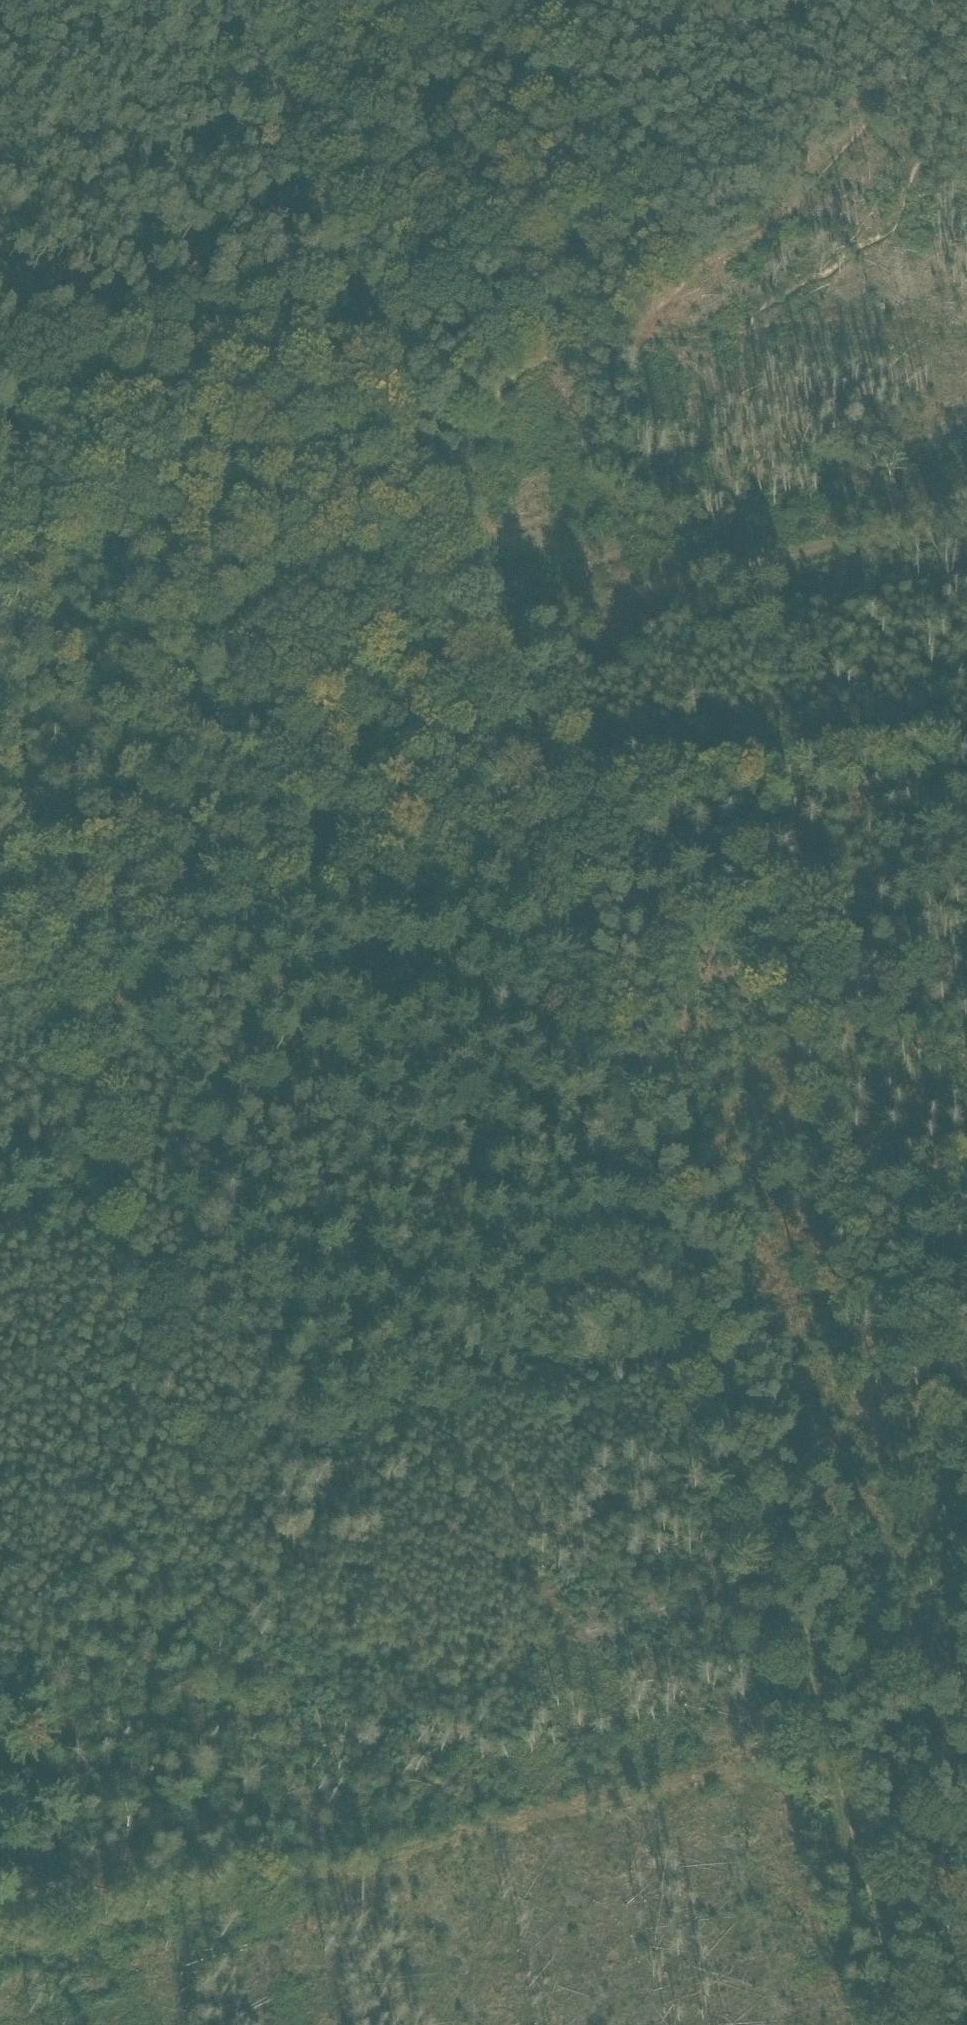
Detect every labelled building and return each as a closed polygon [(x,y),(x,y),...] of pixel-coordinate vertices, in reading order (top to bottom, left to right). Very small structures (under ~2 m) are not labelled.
[(586,84),(587,87),(591,88),(594,87),(598,75),(590,72),(589,72),(587,77),(586,84)] [(775,934),(778,935),(782,934),(784,931),(780,919),(772,922),(771,923),(773,928),(775,934)]
